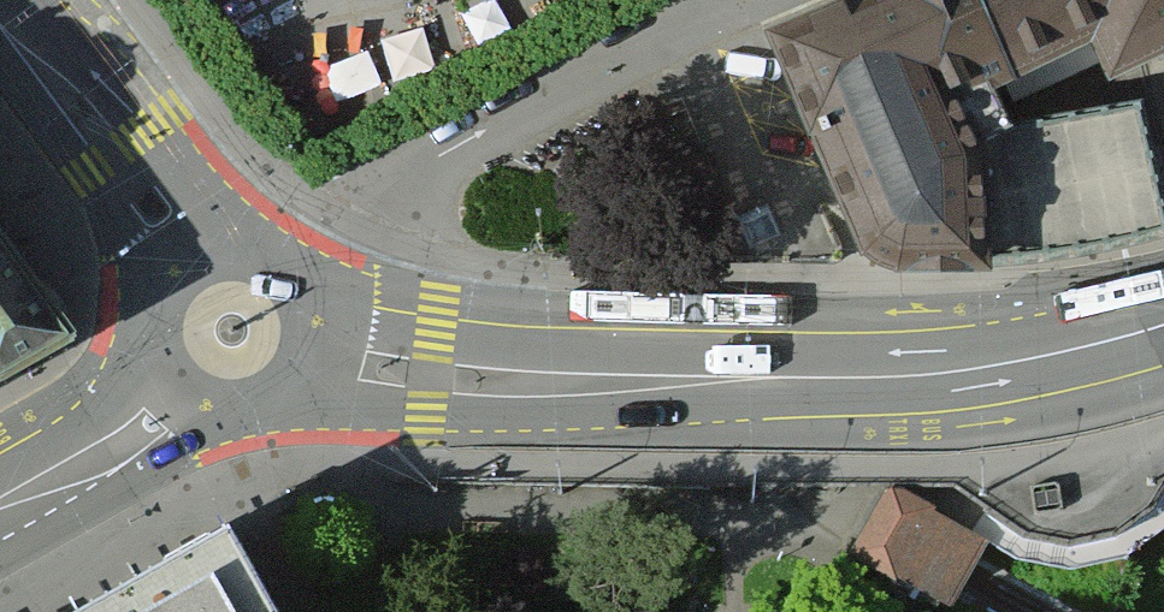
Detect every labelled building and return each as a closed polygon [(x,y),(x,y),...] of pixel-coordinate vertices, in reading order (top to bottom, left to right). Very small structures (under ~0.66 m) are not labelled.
[(789,25),(903,250),(986,272),(1163,233),(1163,204),(1139,107),(1012,128),(991,88),(1099,39),(1114,71),(1163,49),(1163,0),(851,0),(789,25)] [(74,336),(0,234),(0,374),(74,336)] [(1057,481),(1031,486),(1036,512),(1062,506),(1057,481)] [(903,577),(948,602),(965,572),(983,541),(889,489),(872,520),(855,550),(903,577)] [(71,611),(280,611),(231,525),(165,560),(136,576),(108,592),(71,611)]
